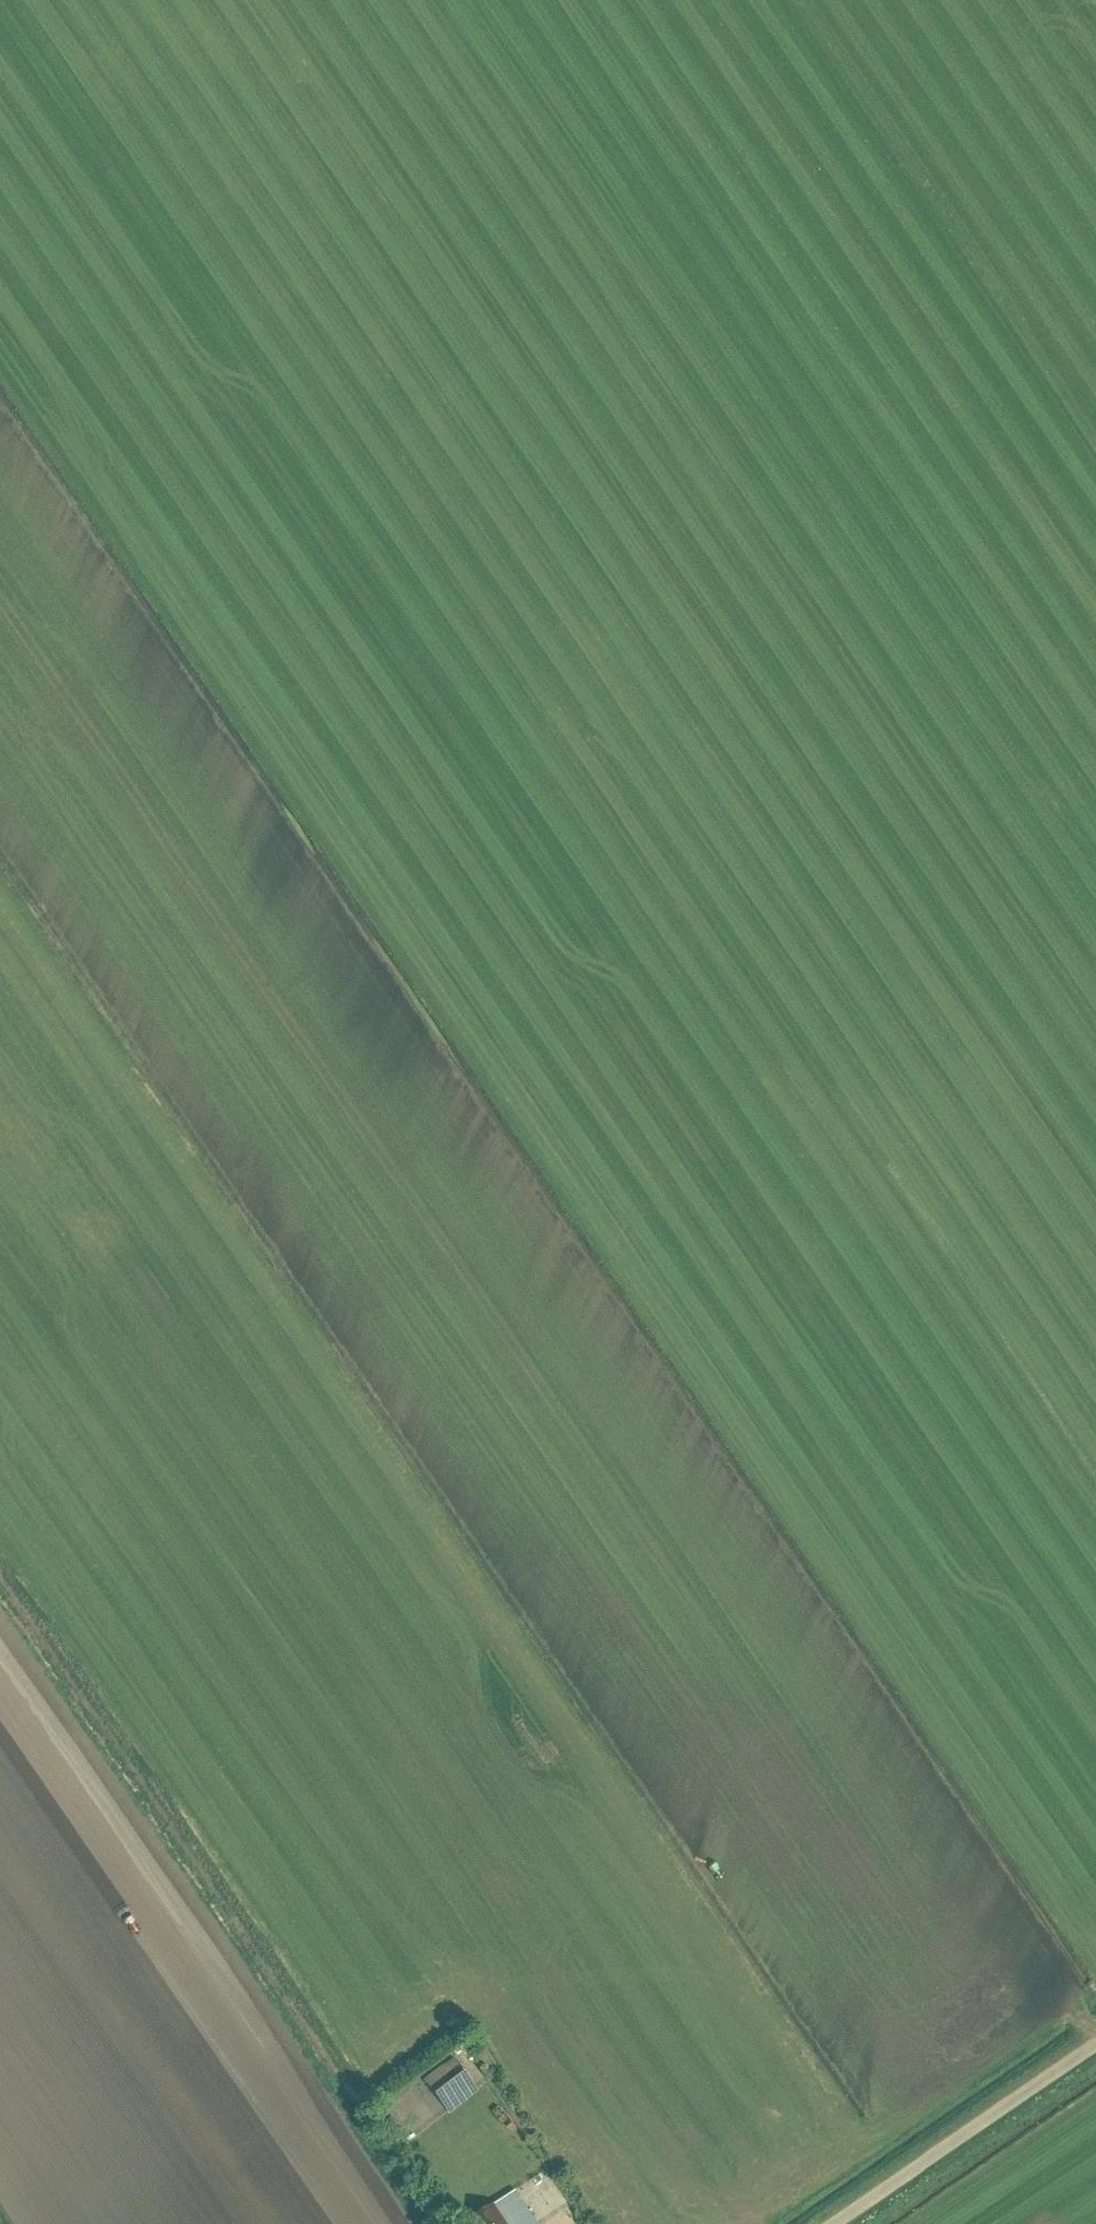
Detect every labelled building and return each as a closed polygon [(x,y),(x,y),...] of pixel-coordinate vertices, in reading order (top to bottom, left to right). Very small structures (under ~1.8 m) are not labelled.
[(435,2095),(464,2073),(453,2059),(425,2081),(435,2095)] [(478,2092),(464,2073),(435,2095),(449,2113),(478,2092)] [(514,2190),(495,2203),(509,2223),(538,2223),(514,2190)] [(493,2203),(470,2219),(473,2223),(507,2223),(493,2203)]
